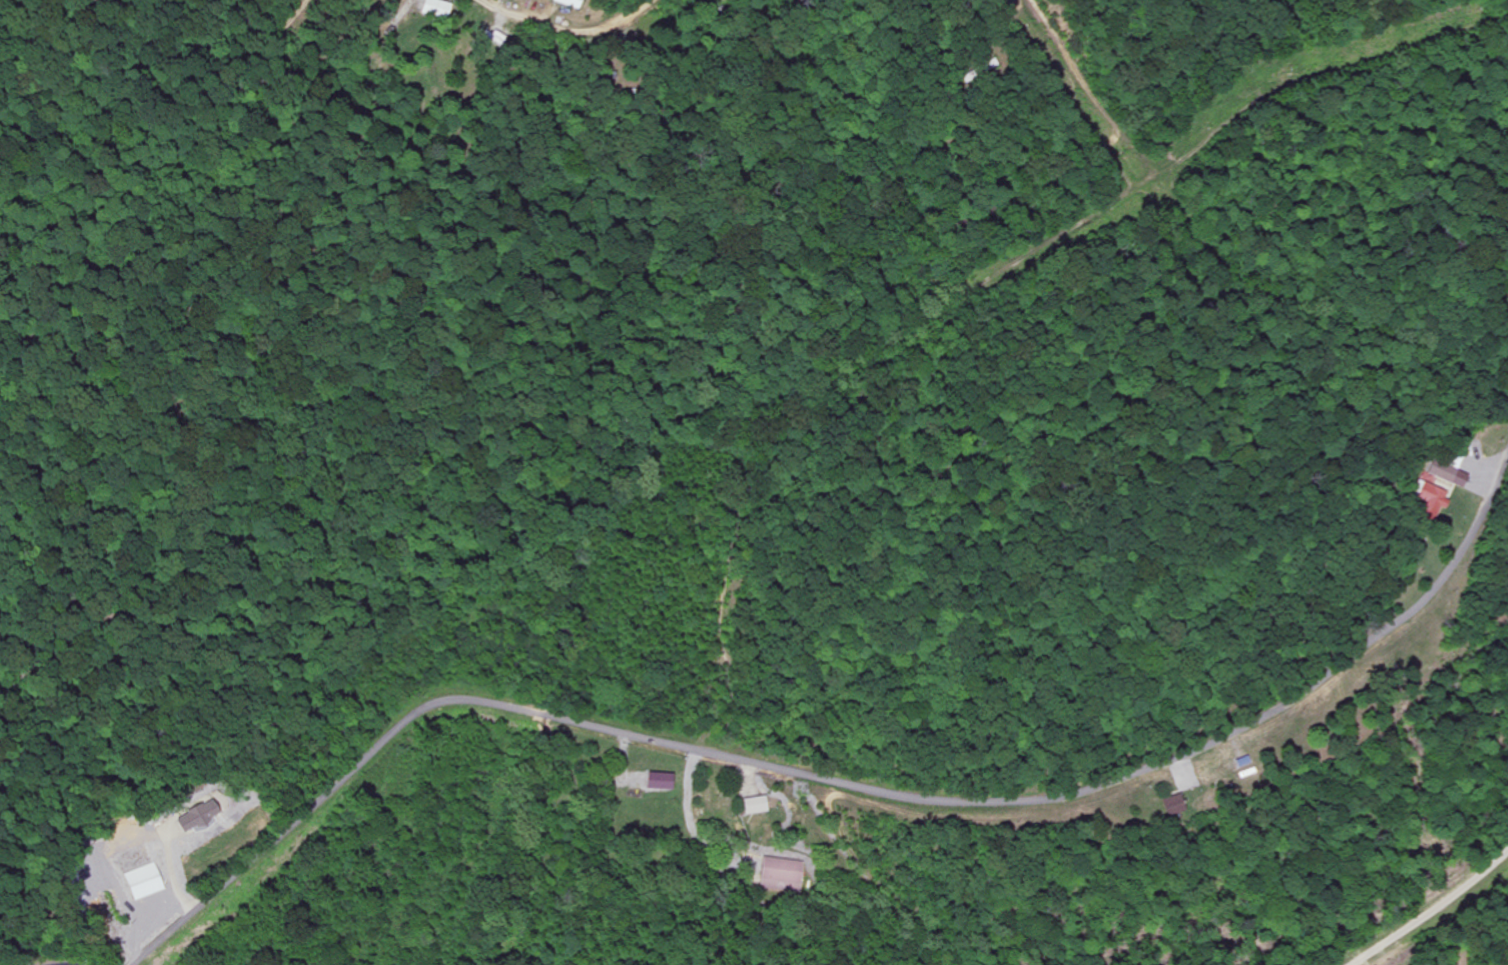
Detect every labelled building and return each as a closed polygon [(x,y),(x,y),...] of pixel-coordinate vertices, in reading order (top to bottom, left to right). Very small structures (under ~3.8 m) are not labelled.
[(444,0),(424,0),(422,12),(447,17),(450,1),(444,0)] [(578,0),(550,0),(576,8),(578,0)] [(1457,470),(1462,456),(1451,452),(1446,465),(1432,459),(1427,474),(1464,487),(1468,475),(1457,470)] [(1447,499),(1444,498),(1447,491),(1418,479),(1411,494),(1427,501),(1424,507),(1440,514),(1447,499)] [(675,774),(649,773),(648,788),(674,790),(675,774)] [(747,815),(770,810),(767,795),(744,799),(747,815)] [(1186,811),(1183,795),(1164,798),(1168,815),(1186,811)] [(183,832),(221,815),(213,798),(176,816),(183,832)] [(802,892),(806,861),(766,856),(762,887),(802,892)] [(124,873),(135,901),(165,890),(155,862),(124,873)]
